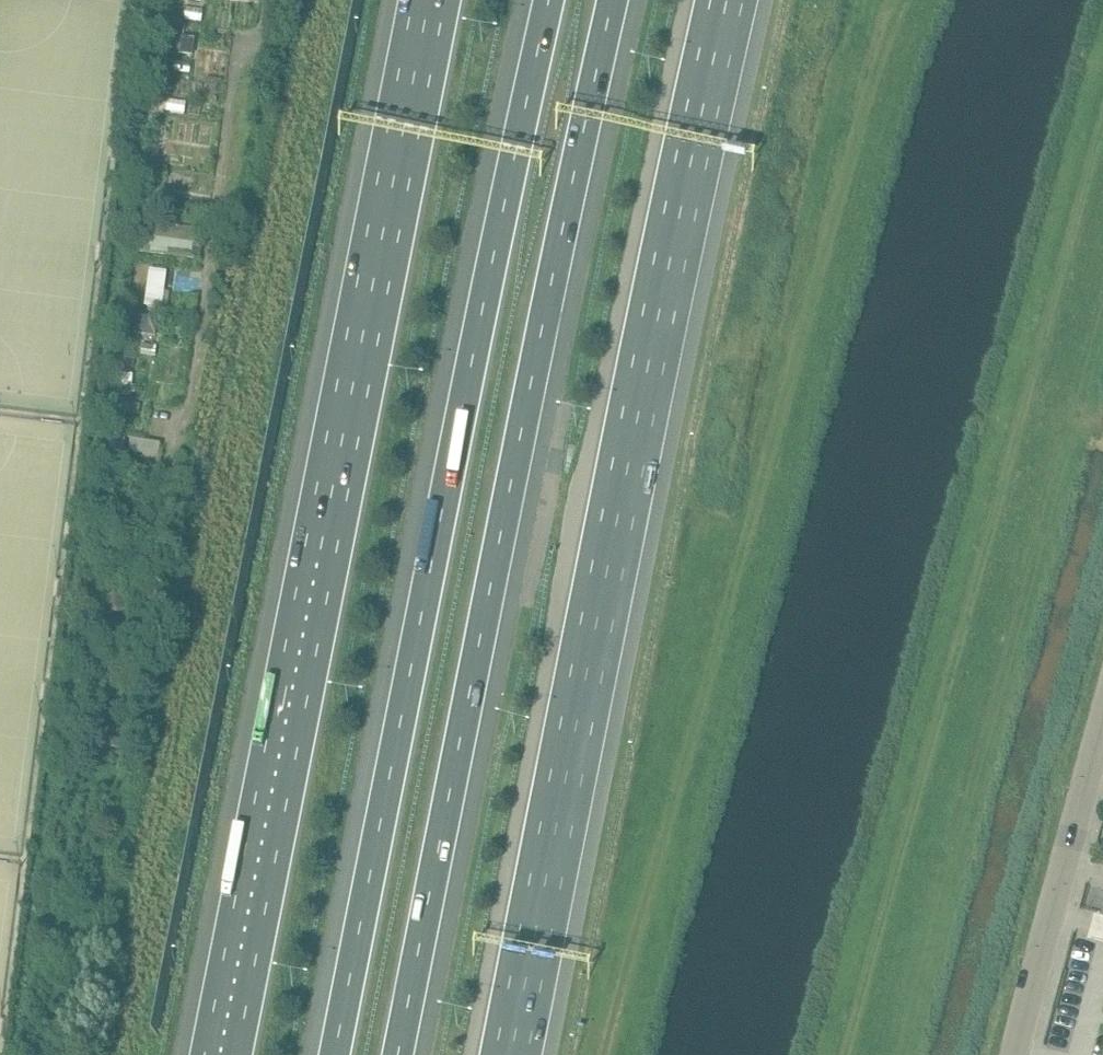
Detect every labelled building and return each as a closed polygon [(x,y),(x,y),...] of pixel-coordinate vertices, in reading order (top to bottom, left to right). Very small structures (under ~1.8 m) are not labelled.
[(150,266),(146,304),(163,306),(167,268),(150,266)]
